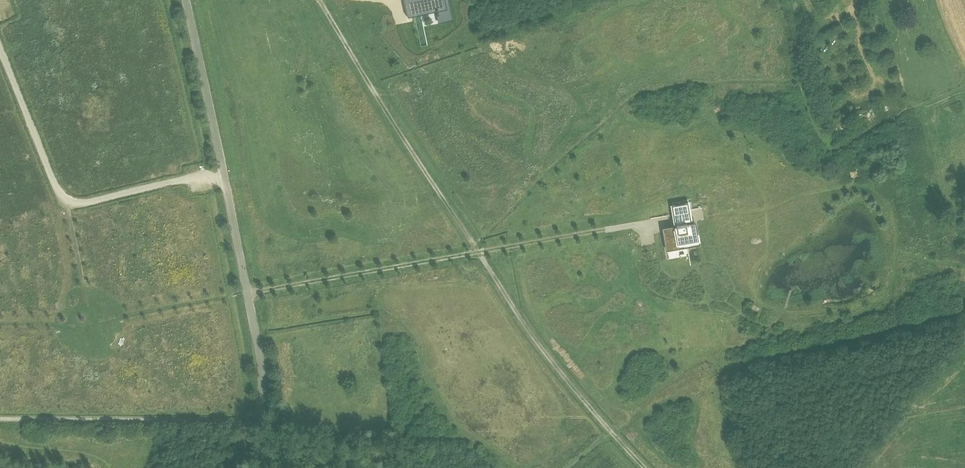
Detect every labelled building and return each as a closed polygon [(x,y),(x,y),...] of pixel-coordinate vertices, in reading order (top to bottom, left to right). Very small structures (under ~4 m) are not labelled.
[(407,18),(408,17),(408,15),(414,14),(420,46),(421,46),(414,14),(415,14),(415,13),(420,12),(419,7),(435,4),(436,9),(435,9),(436,15),(437,15),(439,22),(445,21),(445,22),(452,20),(448,0),(404,0),(407,18)] [(679,230),(664,232),(665,240),(666,240),(666,239),(668,239),(670,249),(680,247),(679,243),(686,242),(687,246),(698,244),(696,230),(692,231),(691,224),(693,223),(689,203),(673,206),(676,226),(678,226),(679,230)]
